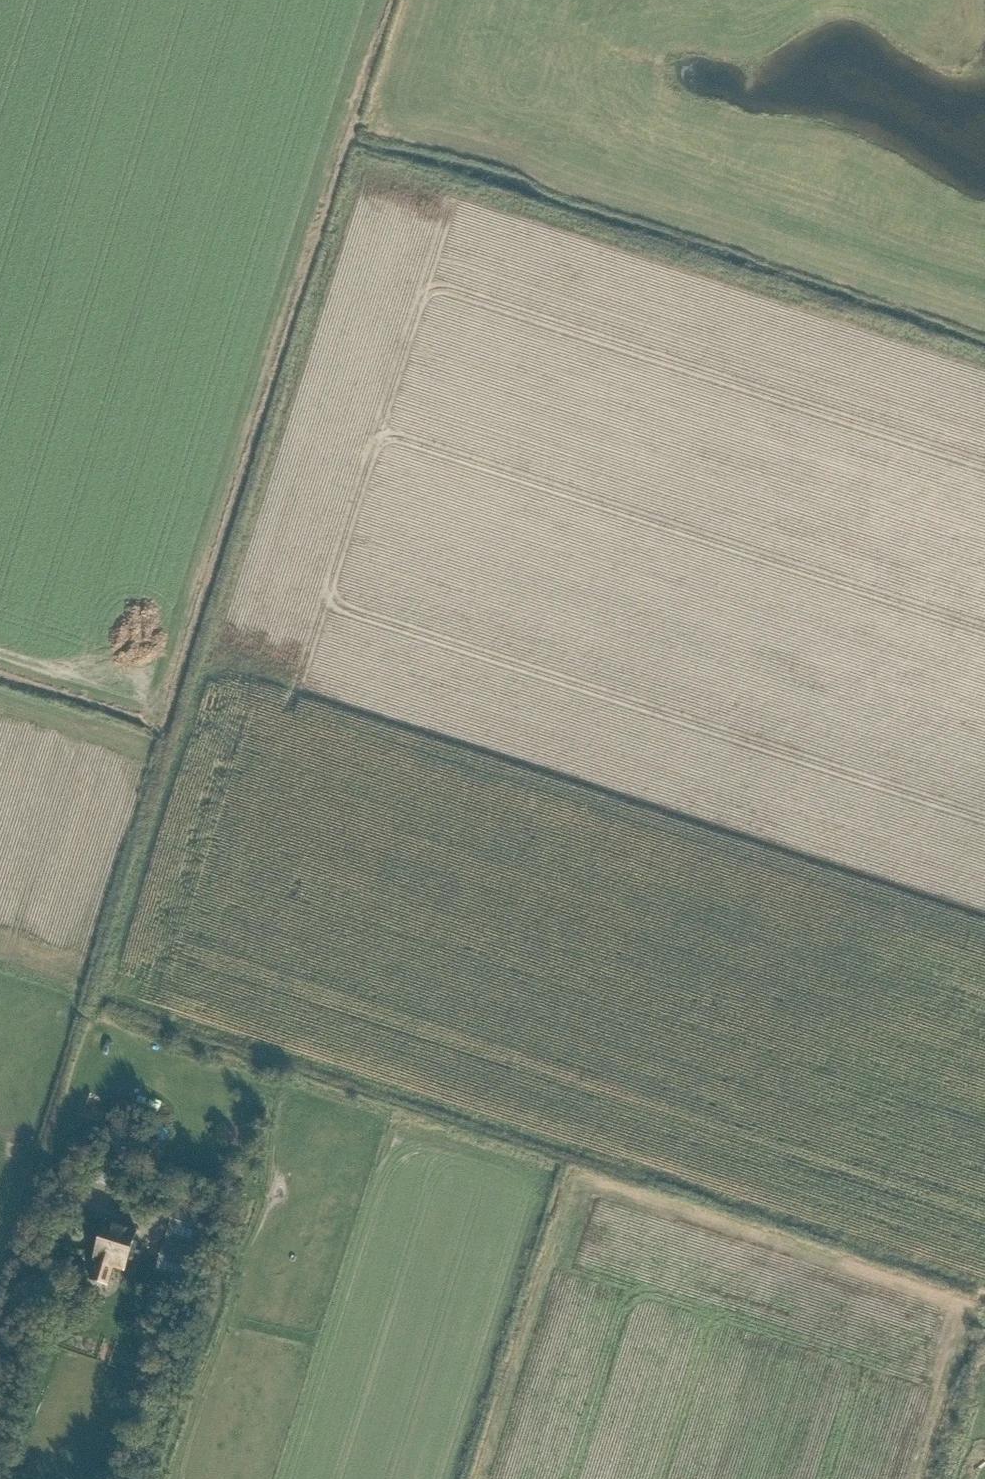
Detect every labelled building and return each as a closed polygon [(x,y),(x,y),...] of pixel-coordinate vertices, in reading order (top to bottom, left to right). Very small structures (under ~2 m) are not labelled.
[(179,1202),(155,1273),(183,1283),(208,1210),(179,1202)] [(97,1262),(91,1281),(107,1286),(113,1267),(125,1271),(138,1231),(108,1221),(94,1261),(97,1262)]
